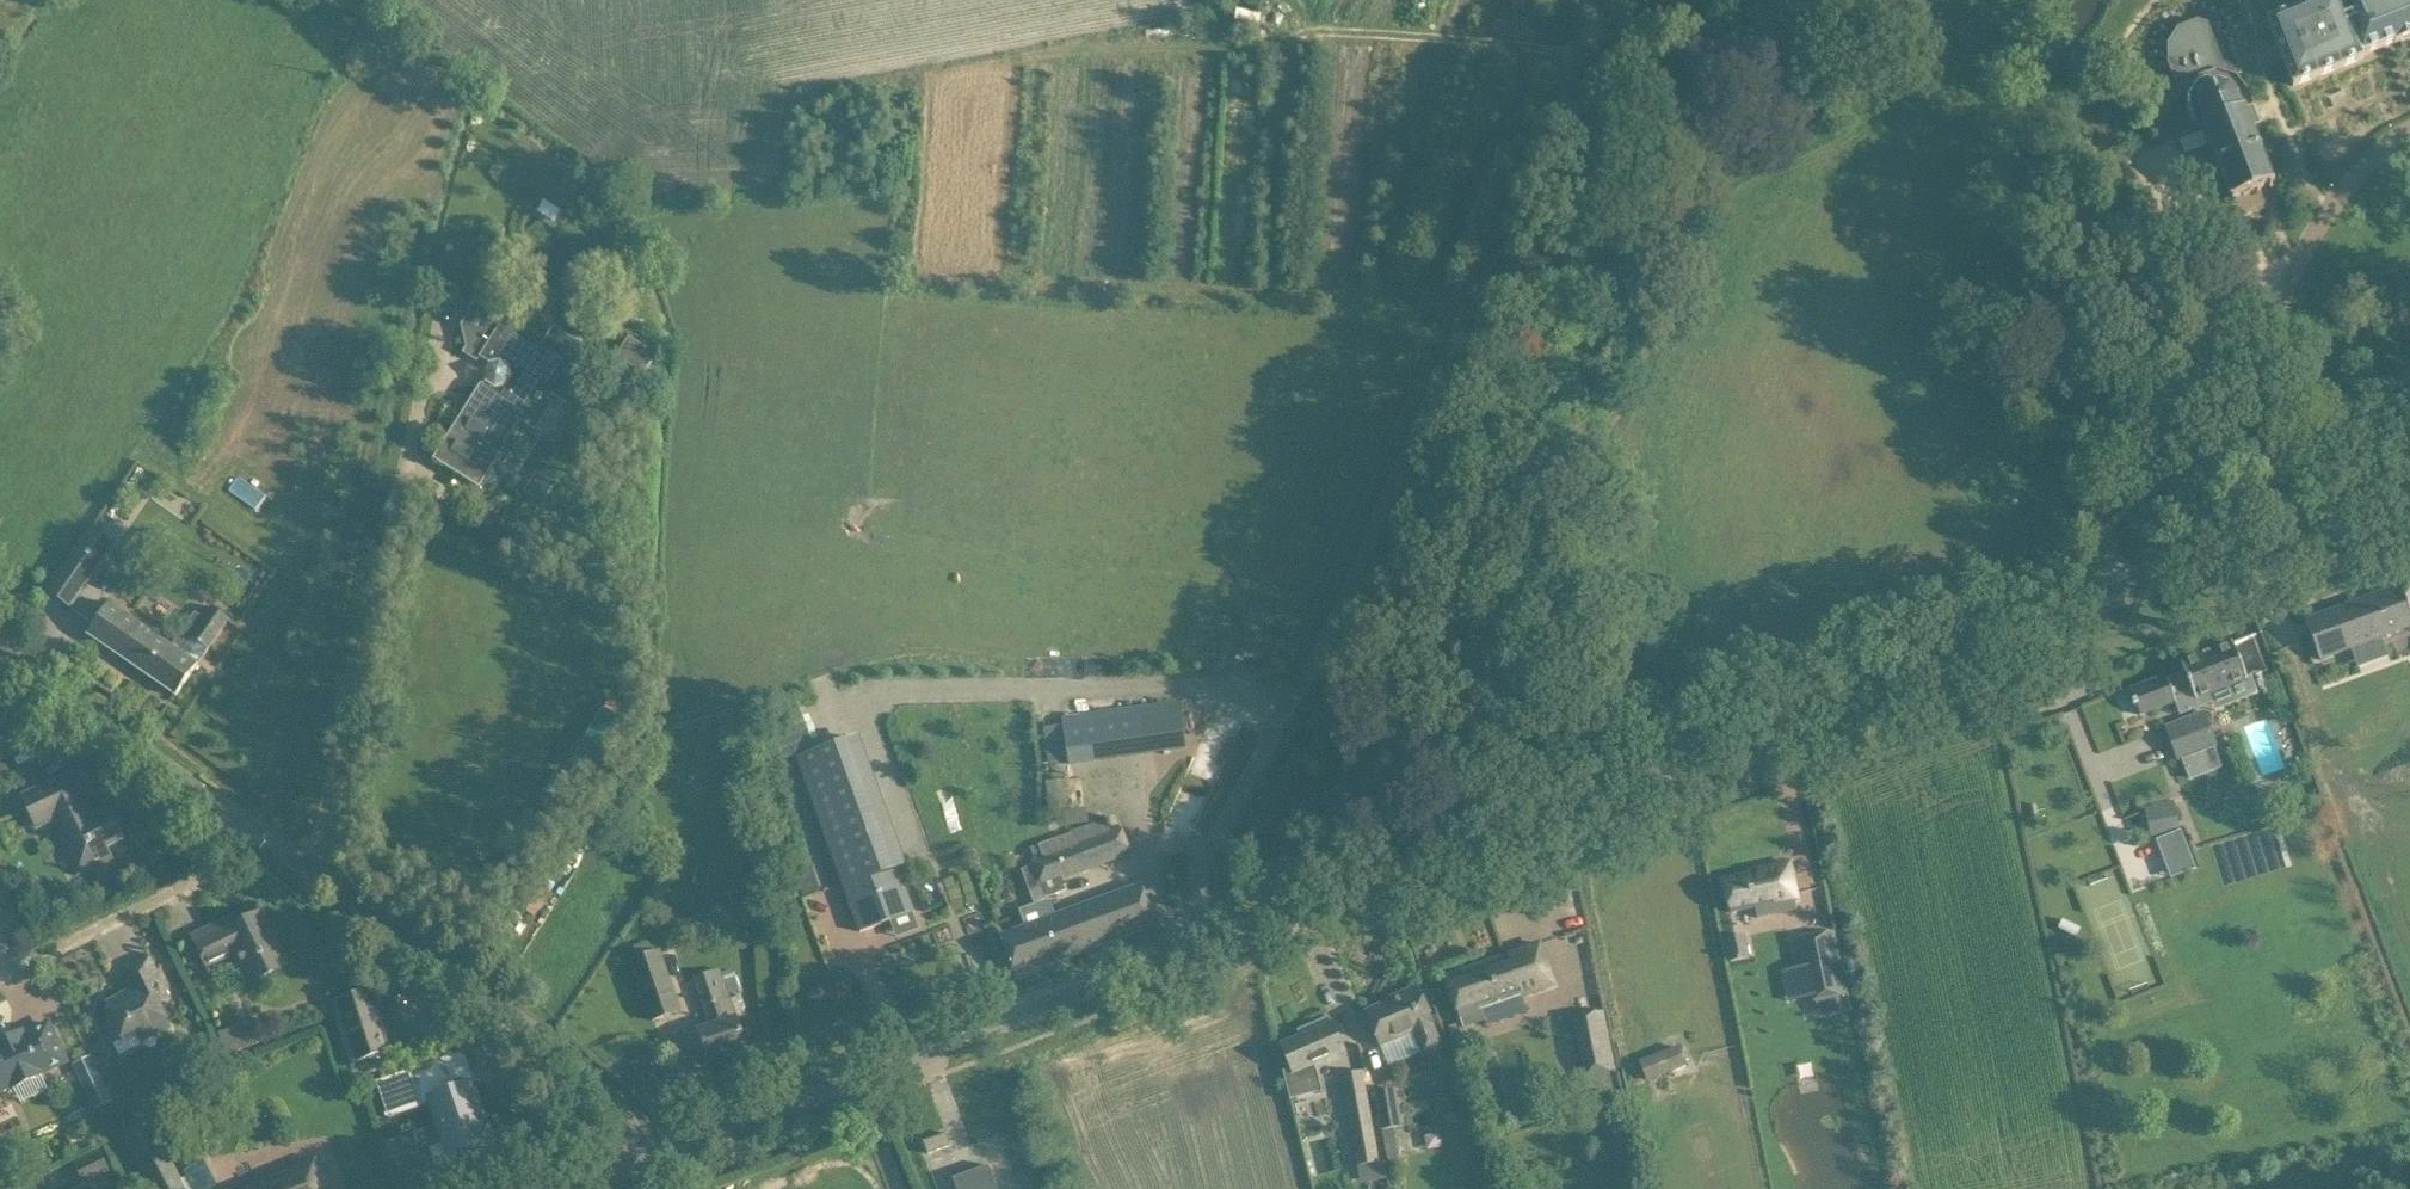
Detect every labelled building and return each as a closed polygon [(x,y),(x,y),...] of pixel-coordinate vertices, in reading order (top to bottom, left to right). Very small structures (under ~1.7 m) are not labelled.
[(2268,22),(2293,86),(2364,58),(2363,56),(2395,43),(2401,41),(2403,48),(2409,45),(2409,0),(2324,0),(2268,22)] [(2177,27),(2167,43),(2167,64),(2180,98),(2185,96),(2186,115),(2185,115),(2185,116),(2186,116),(2192,129),(2191,130),(2191,131),(2192,131),(2193,130),(2199,127),(2200,129),(2203,127),(2209,143),(2206,144),(2207,146),(2210,145),(2216,160),(2213,162),(2214,164),(2217,163),(2223,178),(2220,180),(2220,182),(2224,181),(2230,196),(2226,197),(2227,198),(2227,200),(2231,198),(2231,199),(2233,202),(2235,201),(2234,198),(2243,194),(2243,195),(2246,194),(2245,193),(2257,189),(2258,190),(2260,189),(2260,188),(2269,184),(2270,188),(2273,187),(2271,183),(2272,183),(2275,181),(2274,179),(2271,180),(2265,165),(2268,164),(2267,161),(2264,162),(2258,147),(2261,146),(2260,143),(2257,145),(2251,129),(2254,128),(2254,126),(2260,124),(2254,106),(2248,91),(2237,76),(2242,75),(2228,40),(2215,25),(2196,19),(2177,27)] [(486,383),(437,461),(453,472),(479,488),(497,460),(499,461),(514,438),(512,437),(534,401),(538,404),(547,402),(552,394),(567,404),(584,377),(569,367),(574,359),(550,344),(543,353),(500,326),(504,320),(489,311),(485,318),(477,331),(480,333),(491,340),(480,357),(490,363),(484,372),(486,383)] [(630,336),(616,356),(643,375),(653,360),(643,353),(646,348),(630,336)] [(93,551),(113,572),(149,539),(122,511),(102,530),(108,537),(93,551)] [(80,545),(64,568),(87,583),(102,561),(99,559),(80,546),(80,545)] [(2305,620),(2319,660),(2351,648),(2382,637),(2409,627),(2409,613),(2400,585),(2331,610),(2305,620)] [(198,664),(204,656),(205,657),(230,619),(212,607),(204,619),(196,613),(173,646),(110,603),(88,635),(177,696),(199,665),(198,664)] [(86,639),(90,615),(66,611),(62,635),(86,639)] [(2195,700),(2246,680),(2232,642),(2180,662),(2185,673),(2167,680),(2165,676),(2130,689),(2134,700),(2132,700),(2134,705),(2136,705),(2140,715),(2175,702),(2173,696),(2191,689),(2195,700)] [(1185,747),(1179,703),(1136,709),(1143,753),(1185,747)] [(603,708),(578,751),(590,758),(583,771),(596,778),(613,748),(628,724),(628,723),(603,708)] [(2215,746),(2210,732),(2203,712),(2165,725),(2177,761),(2215,746)] [(62,841),(78,876),(114,858),(109,847),(125,840),(108,803),(88,813),(85,806),(88,804),(72,771),(22,795),(37,828),(61,816),(71,837),(62,841)] [(2144,810),(2150,838),(2179,831),(2172,803),(2144,810)] [(1035,866),(1023,870),(1034,904),(1047,899),(1043,886),(1108,862),(1130,854),(1120,826),(1098,835),(1033,859),(1035,866)] [(1724,880),(1731,913),(1755,908),(1757,918),(1788,911),(1786,902),(1798,900),(1790,862),(1757,869),(1757,873),(1748,875),(1724,880)] [(914,912),(898,867),(844,887),(860,932),(914,912)] [(518,906),(535,917),(550,892),(533,882),(518,906)] [(1000,936),(1015,977),(1155,926),(1141,885),(1119,893),(1000,936)] [(193,937),(207,966),(234,953),(249,984),(288,966),(262,912),(233,926),(230,919),(193,937)] [(752,927),(737,929),(738,944),(754,942),(752,927)] [(1831,998),(1847,994),(1846,991),(1845,986),(1834,931),(1798,938),(1803,966),(1810,997),(1811,1002),(1831,998)] [(1726,938),(1730,962),(1749,958),(1744,935),(1726,938)] [(1555,985),(1540,943),(1446,976),(1463,1027),(1486,1019),(1483,1010),(1555,985)] [(632,961),(652,1021),(680,1012),(659,952),(632,961)] [(104,1025),(114,1045),(150,1028),(153,1035),(171,1027),(160,1004),(169,1000),(149,958),(123,971),(133,991),(107,1003),(115,1020),(104,1025)] [(1388,999),(1389,1002),(1366,1012),(1381,1046),(1412,1033),(1421,1056),(1443,1048),(1417,987),(1388,999)] [(376,1024),(365,991),(335,1000),(355,1064),(391,1051),(382,1022),(376,1024)] [(699,1030),(708,1058),(725,1052),(730,1066),(751,1058),(737,1017),(730,1020),(722,997),(704,1003),(712,1026),(699,1030)] [(1573,1018),(1584,1077),(1614,1071),(1603,1012),(1573,1018)] [(1282,1045),(1292,1069),(1282,1071),(1290,1100),(1322,1092),(1314,1064),(1344,1051),(1329,1016),(1310,1025),(1313,1031),(1282,1045)] [(13,1086),(13,1087),(43,1073),(42,1071),(66,1060),(49,1024),(24,1035),(22,1031),(0,1042),(0,1092),(13,1086)] [(218,1032),(225,1053),(242,1047),(235,1027),(218,1032)] [(1461,1032),(1449,1037),(1454,1048),(1465,1044),(1461,1032)] [(1638,1059),(1646,1081),(1686,1067),(1678,1045),(1638,1059)] [(82,1083),(100,1074),(92,1056),(73,1065),(82,1083)] [(458,1088),(448,1058),(448,1057),(377,1081),(377,1083),(389,1118),(424,1107),(422,1101),(430,1098),(439,1124),(444,1140),(450,1158),(464,1153),(466,1152),(465,1150),(489,1142),(490,1144),(492,1143),(478,1103),(471,1083),(465,1085),(458,1088)] [(1379,1176),(1377,1162),(1378,1161),(1362,1071),(1340,1075),(1356,1165),(1361,1165),(1363,1178),(1379,1176)] [(1395,1089),(1374,1092),(1381,1130),(1401,1126),(1395,1089)] [(217,1186),(203,1161),(184,1171),(187,1177),(180,1180),(150,1122),(125,1135),(153,1188),(210,1188),(217,1186)] [(924,1142),(928,1154),(951,1146),(947,1133),(924,1142)] [(100,1151),(88,1158),(97,1177),(109,1171),(100,1151)] [(316,1161),(242,1188),(327,1188),(316,1161)] [(999,1188),(1016,1188),(1006,1162),(991,1168),(999,1188)] [(957,1188),(998,1188),(989,1165),(953,1178),(957,1188)]
